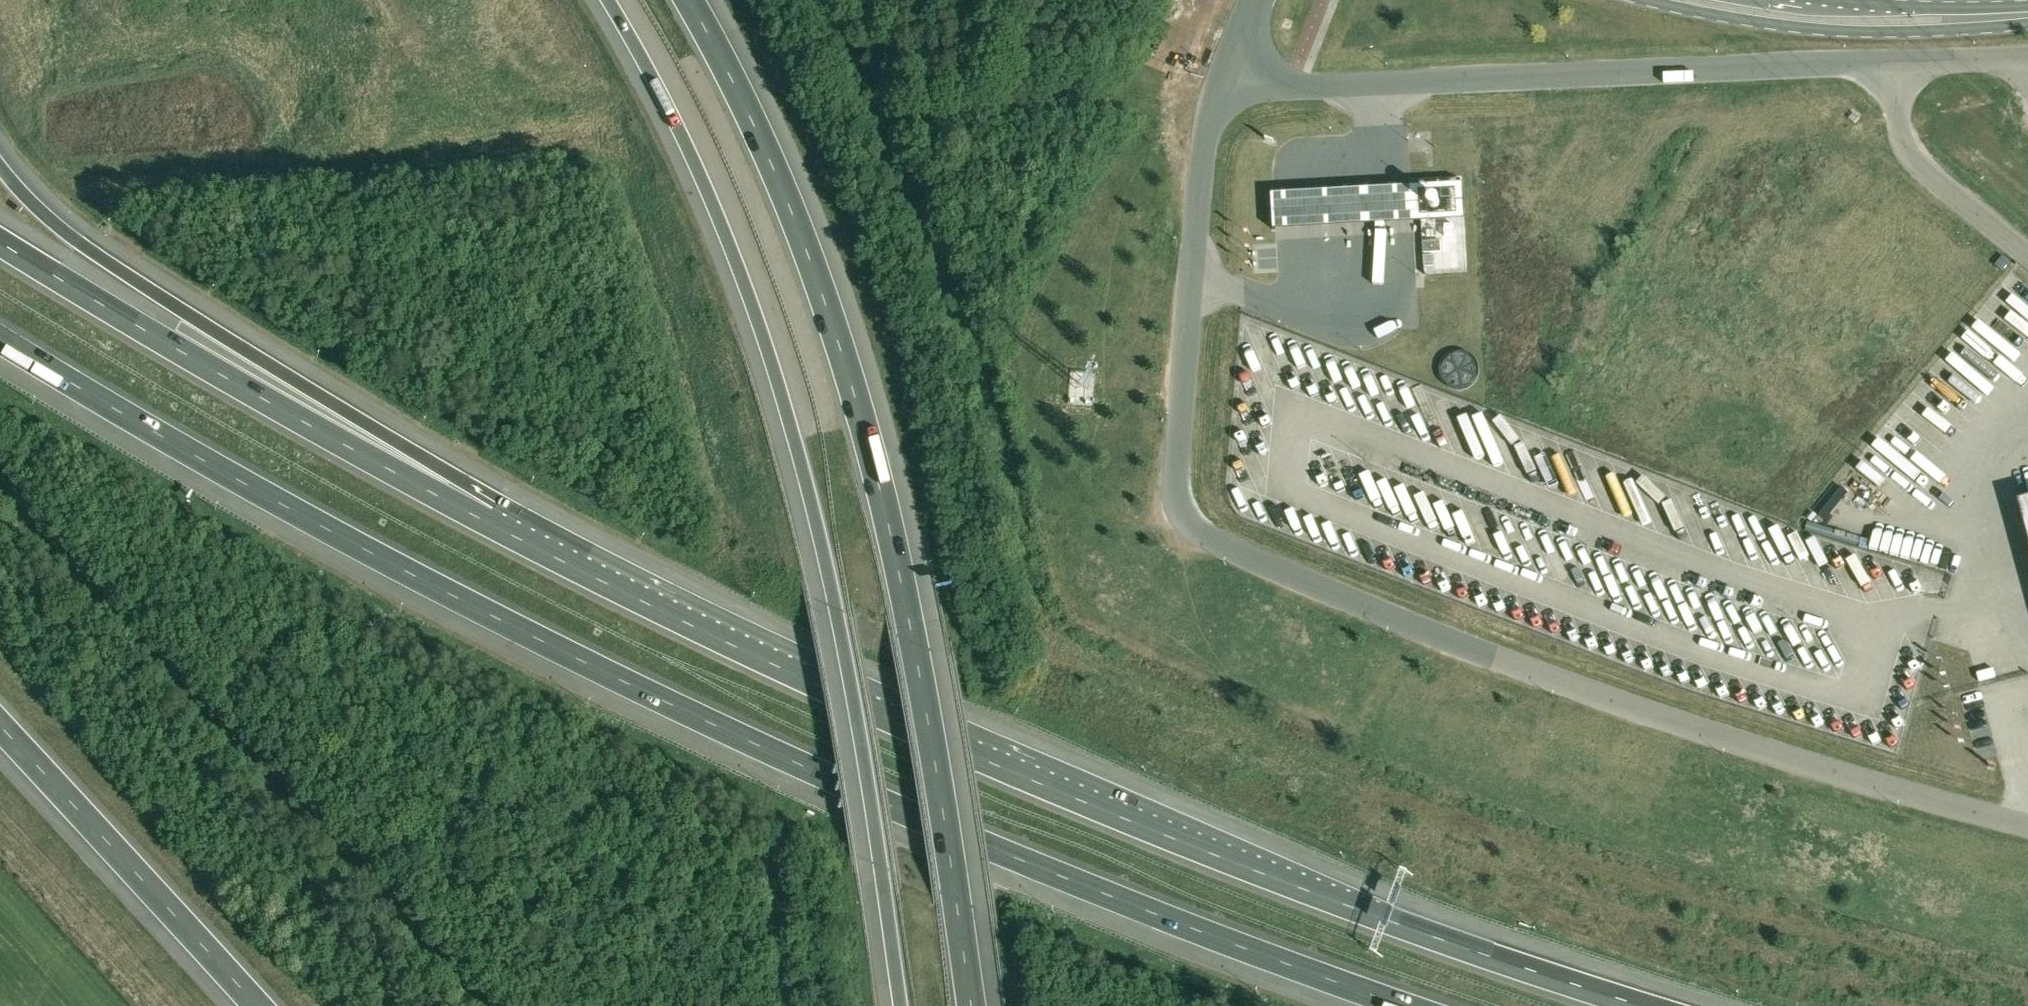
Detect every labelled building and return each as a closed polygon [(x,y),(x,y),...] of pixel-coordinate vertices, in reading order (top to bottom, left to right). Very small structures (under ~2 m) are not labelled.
[(1463,183),(1270,194),(1272,229),(1465,218),(1463,183)] [(1441,254),(1440,241),(1422,242),(1422,254),(1441,254)] [(1423,267),(1434,266),(1433,256),(1423,256),(1423,267)] [(1475,372),(1453,371),(1450,391),(1473,396),(1475,372)] [(2017,500),(2027,539),(2027,497),(2017,500)]
